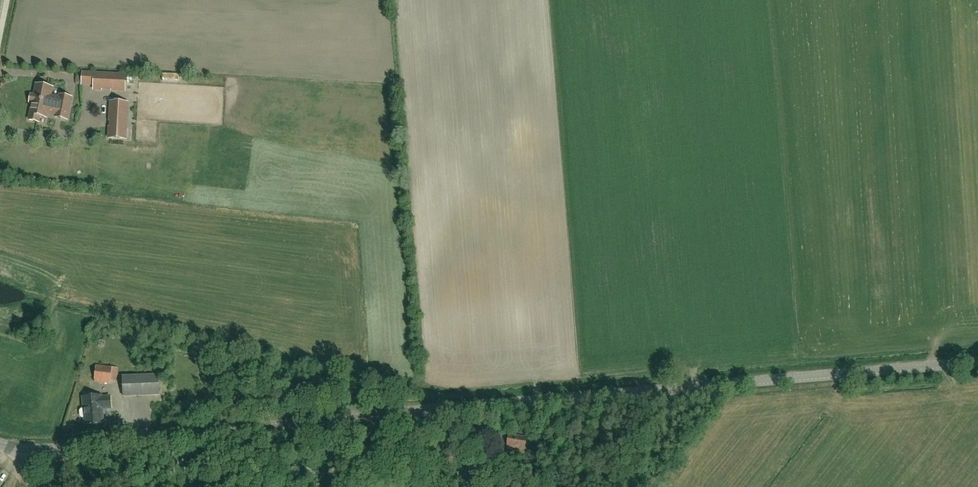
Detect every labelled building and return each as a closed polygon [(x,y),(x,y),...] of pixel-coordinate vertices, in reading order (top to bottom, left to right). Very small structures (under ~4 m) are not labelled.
[(83,73),(82,85),(94,85),(94,89),(125,91),(126,75),(83,73)] [(30,102),(33,103),(29,120),(39,122),(40,116),(46,117),(47,113),(56,115),(55,117),(67,120),(71,98),(60,96),(59,98),(50,96),(52,88),(36,85),(34,95),(31,95),(30,102)] [(126,139),(128,103),(111,102),(109,138),(126,139)] [(94,382),(111,384),(111,381),(117,382),(118,368),(113,367),(113,366),(96,364),(94,382)] [(123,397),(160,396),(159,375),(122,376),(123,397)] [(82,418),(84,418),(85,424),(103,423),(102,407),(105,407),(105,409),(112,408),(111,397),(102,397),(101,395),(83,396),(84,409),(81,409),(79,411),(80,417),(82,418)] [(507,446),(525,449),(527,437),(509,434),(507,446)] [(518,470),(531,473),(534,461),(522,457),(518,470)] [(490,459),(482,469),(491,476),(499,465),(490,459)]
